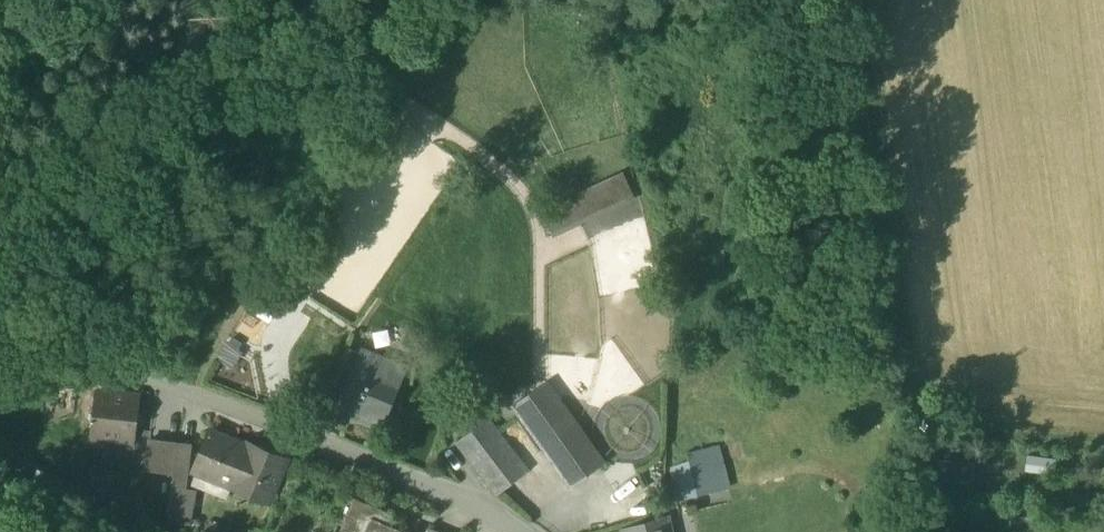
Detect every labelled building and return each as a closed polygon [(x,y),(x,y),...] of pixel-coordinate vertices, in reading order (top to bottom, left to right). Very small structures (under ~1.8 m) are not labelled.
[(543,210),(552,236),(566,230),(564,225),(590,213),(625,197),(617,176),(543,210)] [(334,384),(346,389),(358,362),(362,352),(350,347),(334,384)] [(363,348),(362,352),(358,362),(399,380),(400,379),(405,366),(363,348)] [(339,404),(383,422),(401,379),(400,379),(399,380),(358,362),(346,389),(339,404)] [(520,421),(550,398),(541,386),(511,409),(520,421)] [(131,441),(133,441),(135,430),(139,396),(98,391),(93,436),(131,441)] [(520,421),(571,487),(601,464),(550,398),(520,421)] [(458,448),(495,496),(526,472),(489,424),(458,448)] [(128,458),(147,461),(150,439),(151,432),(135,430),(133,441),(131,441),(128,458)] [(233,485),(236,486),(252,447),(251,447),(210,430),(194,469),(197,470),(233,485)] [(147,465),(175,468),(178,442),(150,439),(147,461),(147,465)] [(192,444),(178,442),(175,468),(173,482),(187,483),(192,444)] [(252,445),(251,447),(252,447),(236,486),(238,487),(240,481),(255,487),(252,493),(269,500),(286,458),(252,445)] [(672,469),(674,501),(724,489),(715,448),(686,454),(685,462),(672,469)] [(1055,471),(1056,455),(1027,454),(1026,470),(1055,471)] [(233,485),(197,470),(191,484),(227,499),(233,485)] [(91,498),(115,501),(118,474),(94,471),(91,498)] [(240,481),(238,487),(252,493),(255,487),(240,481)] [(169,519),(189,522),(195,489),(186,488),(187,483),(173,482),(169,519)] [(387,522),(373,516),(377,506),(353,497),(339,531),(410,531),(387,522)] [(391,512),(377,506),(373,516),(387,522),(391,512)] [(669,517),(621,531),(622,531),(673,531),(669,517)]
